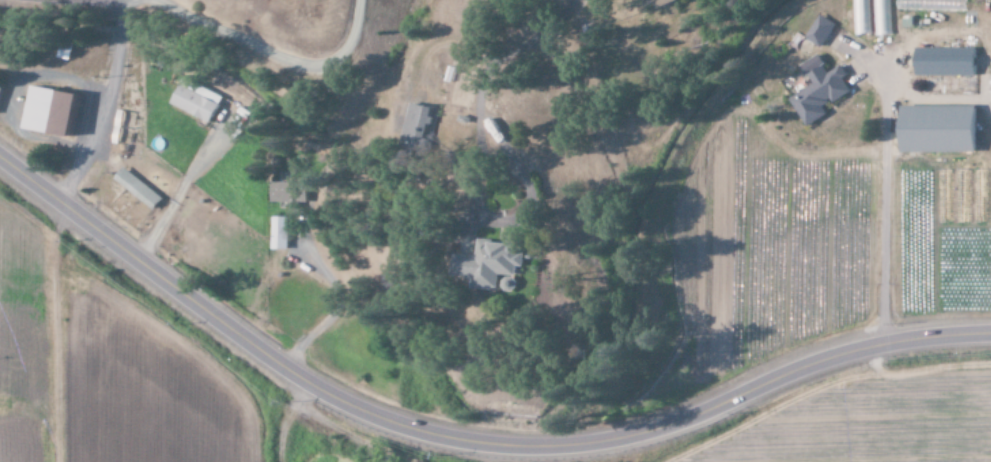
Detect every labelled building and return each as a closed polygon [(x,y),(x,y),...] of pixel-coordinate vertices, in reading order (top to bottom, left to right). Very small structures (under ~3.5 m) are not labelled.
[(678,0),(657,0),(660,8),(679,2),(678,0)] [(855,35),(871,35),(870,0),(853,0),(855,35)] [(874,36),(892,36),(891,0),(873,0),(874,36)] [(806,38),(823,49),(837,25),(821,15),(806,38)] [(918,76),(978,77),(978,49),(918,48),(918,76)] [(809,127),(830,115),(825,108),(853,92),(845,79),(849,77),(843,66),(830,74),(825,66),(810,76),(815,84),(792,99),(809,127)] [(212,123),(224,97),(184,79),(172,104),(212,123)] [(26,129),(75,137),(82,94),(32,86),(26,129)] [(440,109),(412,103),(402,149),(430,155),(440,109)] [(904,152),(980,153),(980,107),(905,106),(904,152)] [(115,181),(156,210),(165,197),(124,168),(115,181)] [(275,204),(309,205),(310,183),(275,182),(275,204)] [(289,250),(290,218),(274,218),(273,250),(289,250)] [(462,254),(460,277),(481,279),(480,287),(505,289),(506,275),(522,277),(523,267),(527,267),(528,244),(483,241),(482,256),(462,254)]
